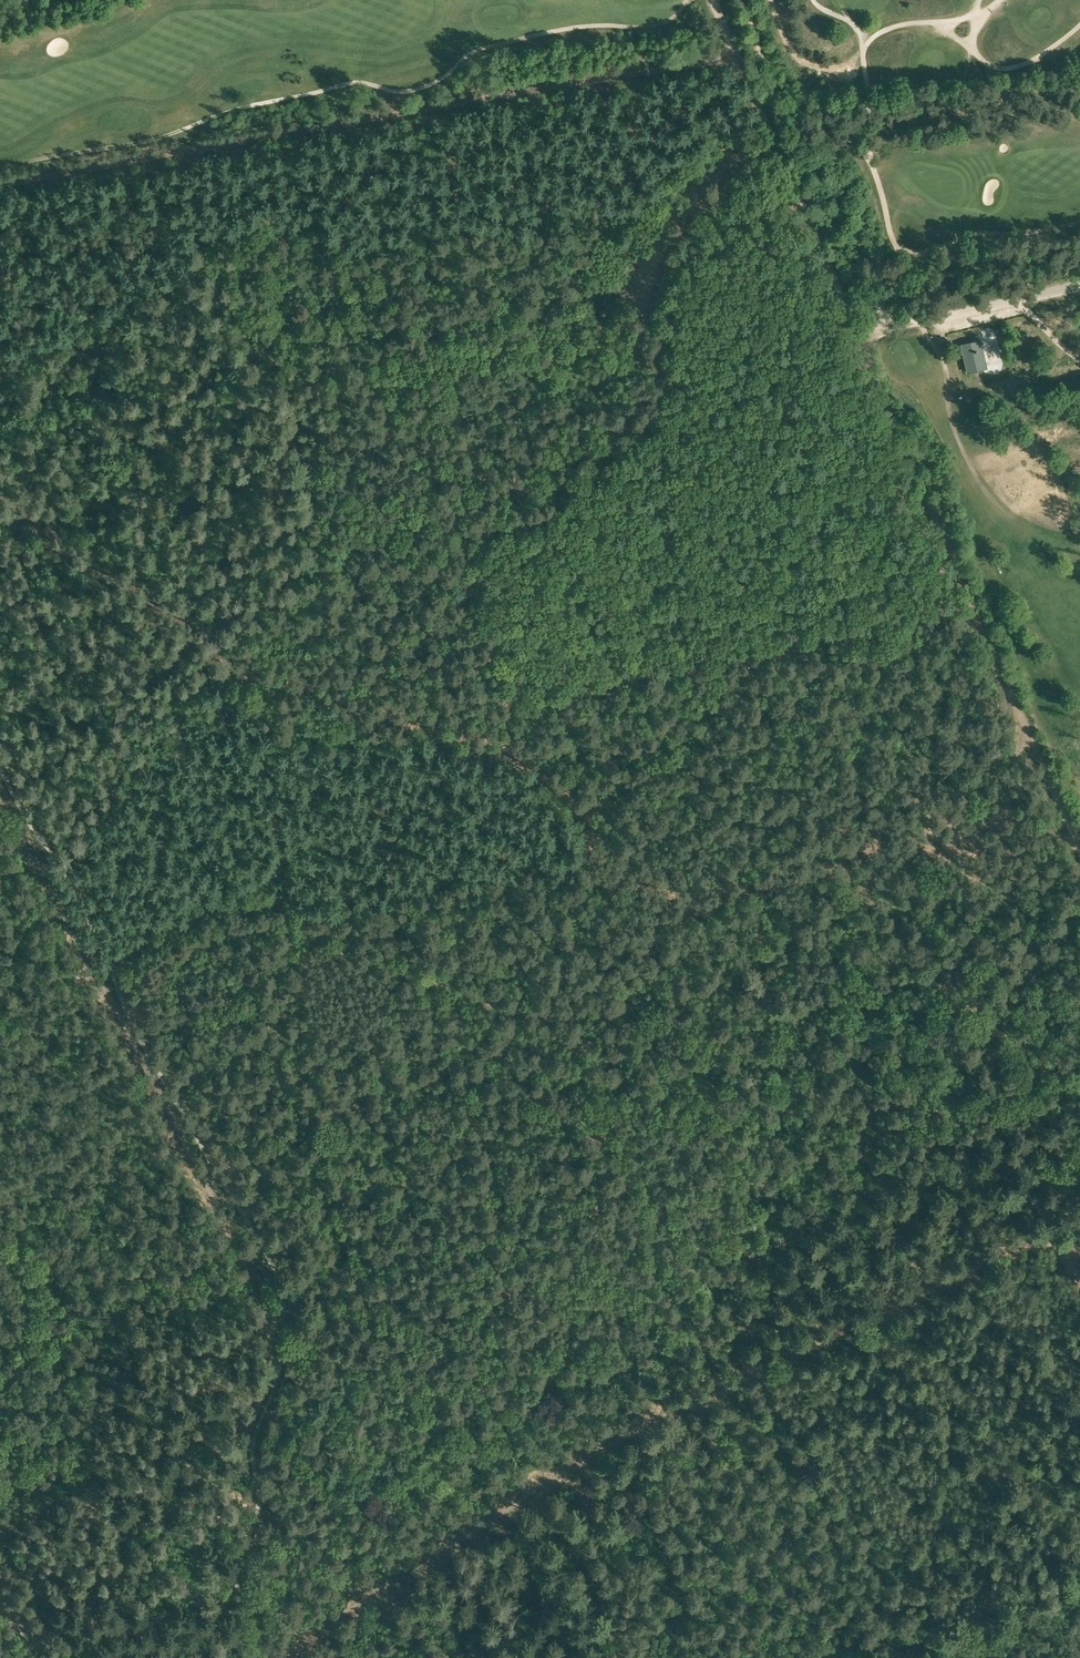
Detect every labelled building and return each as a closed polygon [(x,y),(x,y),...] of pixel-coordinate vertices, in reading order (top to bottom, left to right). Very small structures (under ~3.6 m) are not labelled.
[(961,343),(968,373),(988,368),(981,339),(961,343)]
